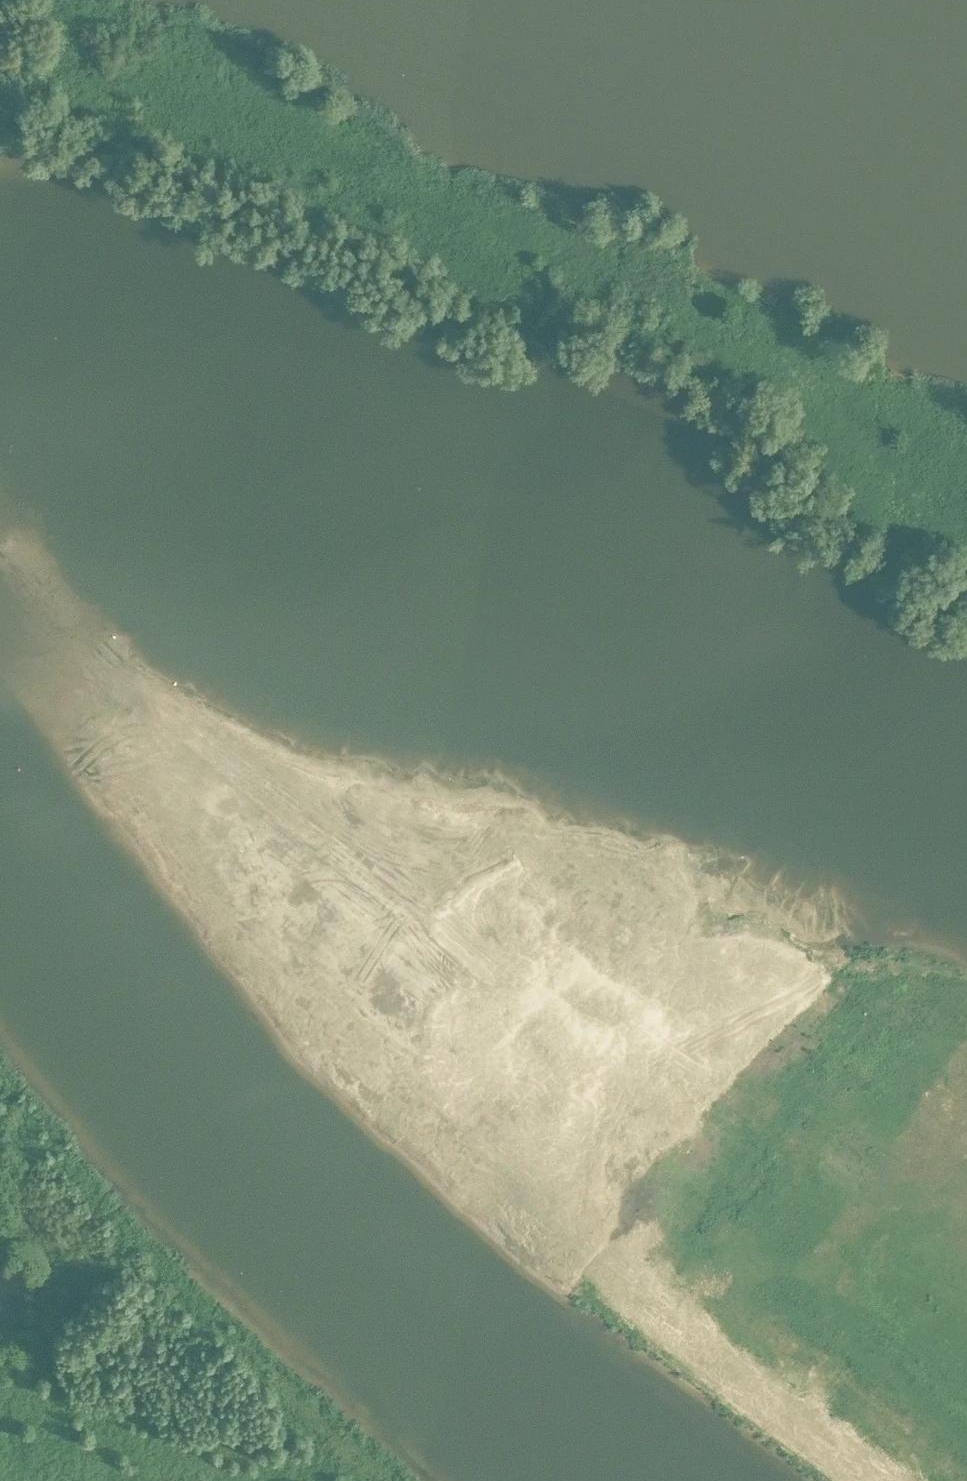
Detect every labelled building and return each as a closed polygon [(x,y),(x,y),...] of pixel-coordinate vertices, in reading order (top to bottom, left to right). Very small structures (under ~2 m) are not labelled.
[(171,1467),(163,1473),(169,1480),(181,1480),(171,1467)]
